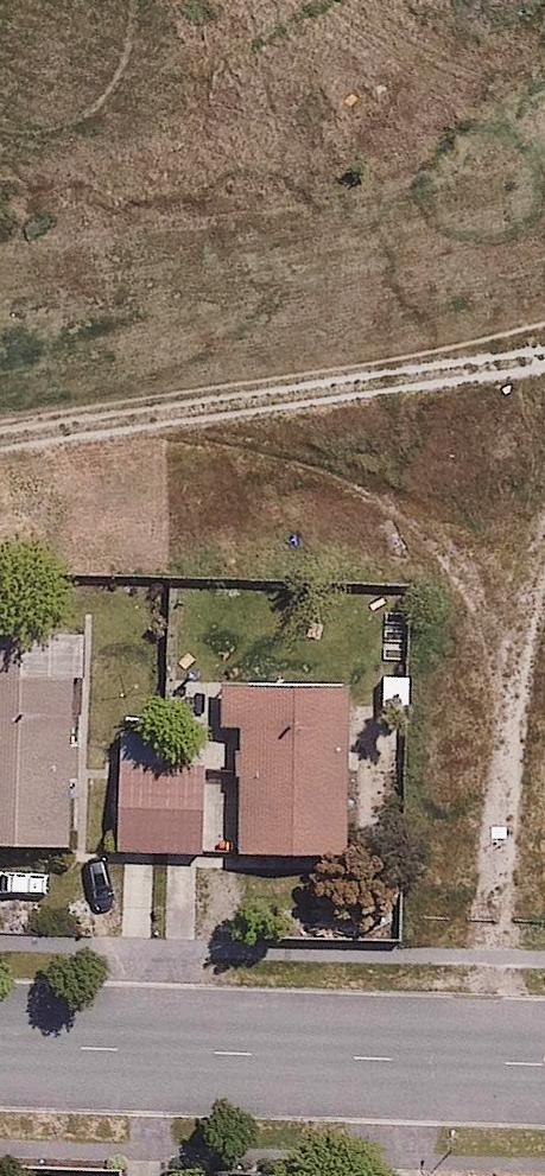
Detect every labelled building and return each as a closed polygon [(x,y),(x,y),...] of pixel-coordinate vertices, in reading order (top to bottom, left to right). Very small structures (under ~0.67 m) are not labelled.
[(0,630),(0,835),(73,836),(75,631),(0,630)] [(349,667),(222,670),(223,737),(242,736),(244,840),(353,838),(349,667)] [(200,763),(119,763),(118,849),(199,849),(200,763)]
